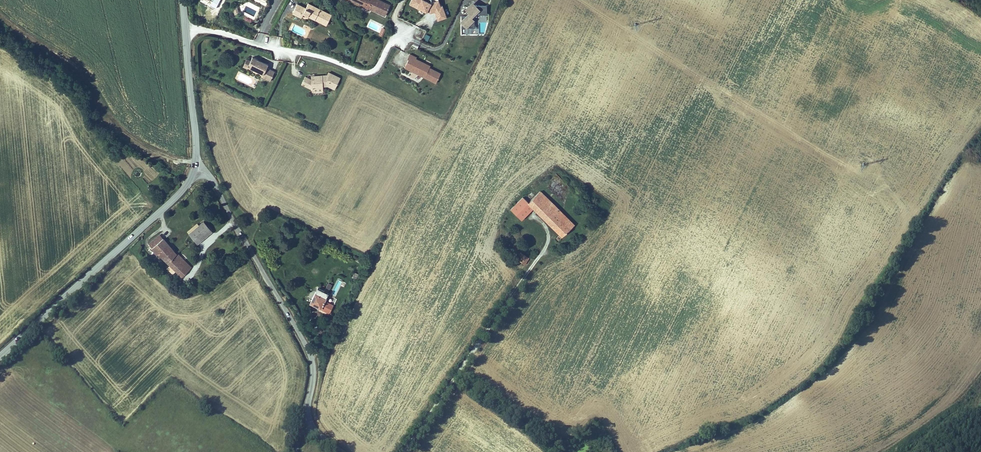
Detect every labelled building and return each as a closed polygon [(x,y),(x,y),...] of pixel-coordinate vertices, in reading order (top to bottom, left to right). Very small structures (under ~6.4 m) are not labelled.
[(379,0),(378,0),(378,1),(376,0),(364,0),(362,5),(368,8),(385,16),(390,5),(379,0)] [(438,0),(411,0),(409,4),(417,8),(426,12),(427,11),(428,10),(432,12),(434,12),(438,20),(446,17),(442,6),(441,6),(438,0)] [(331,15),(308,3),(306,8),(297,4),(293,11),(300,14),(301,12),(303,13),(326,25),(331,15)] [(474,28),(474,16),(477,16),(477,14),(487,14),(487,6),(487,5),(486,5),(486,6),(469,6),(469,5),(468,5),(468,6),(469,6),(469,16),(461,16),(461,28),(467,28),(467,29),(471,29),(471,28),(474,28)] [(416,59),(416,57),(409,54),(407,59),(408,59),(414,62),(416,59)] [(275,72),(267,68),(268,64),(261,61),(260,63),(257,61),(258,59),(252,57),(251,60),(247,58),(243,66),(247,68),(248,67),(263,74),(262,77),(270,81),(275,72)] [(441,73),(429,68),(430,66),(416,59),(414,62),(408,59),(404,67),(413,71),(415,66),(421,68),(418,74),(422,76),(423,75),(425,76),(424,77),(436,83),(441,73)] [(334,89),(340,78),(328,72),(327,75),(315,76),(315,80),(312,80),(305,77),(301,84),(310,88),(311,87),(317,87),(317,88),(323,88),(323,86),(328,86),(334,89)] [(520,222),(533,210),(561,238),(574,225),(540,192),(534,198),(528,205),(523,200),(522,199),(510,211),(520,222)] [(523,200),(528,205),(534,198),(530,193),(523,200)] [(208,223),(198,214),(185,229),(195,237),(208,223)] [(163,227),(148,238),(155,250),(156,248),(178,274),(190,263),(177,248),(175,249),(163,227)] [(528,258),(521,253),(519,255),(522,257),(520,260),(524,264),(528,258)] [(324,301),(328,293),(327,293),(324,291),(318,288),(310,304),(316,307),(317,305),(321,306),(320,308),(326,311),(327,308),(331,310),(333,305),(324,301)]
